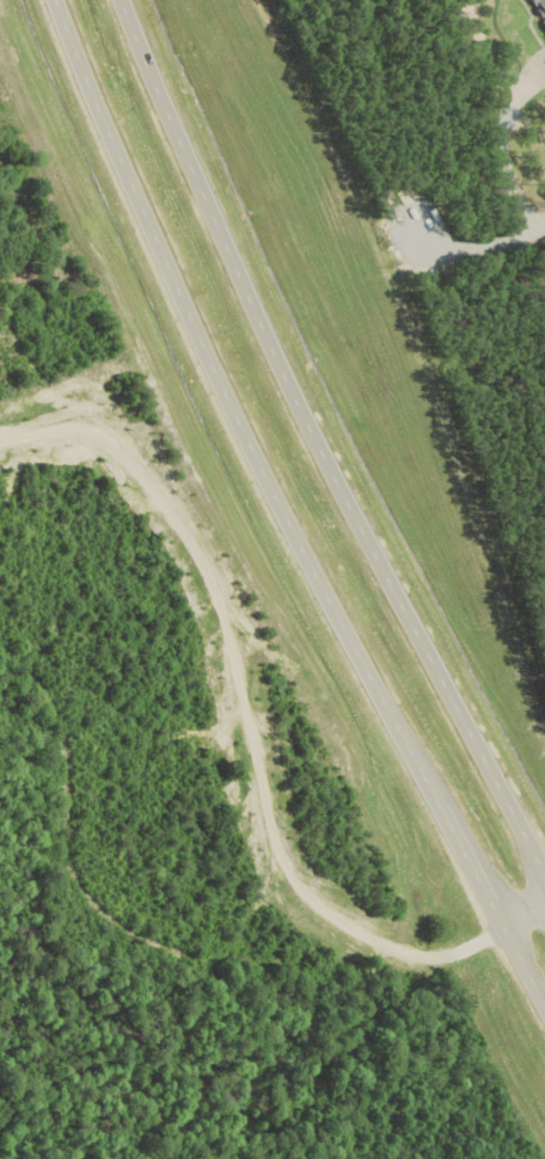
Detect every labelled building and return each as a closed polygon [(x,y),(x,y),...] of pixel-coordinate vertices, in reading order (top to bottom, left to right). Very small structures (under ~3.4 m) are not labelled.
[(544,31),(544,0),(528,0),(544,31)]
